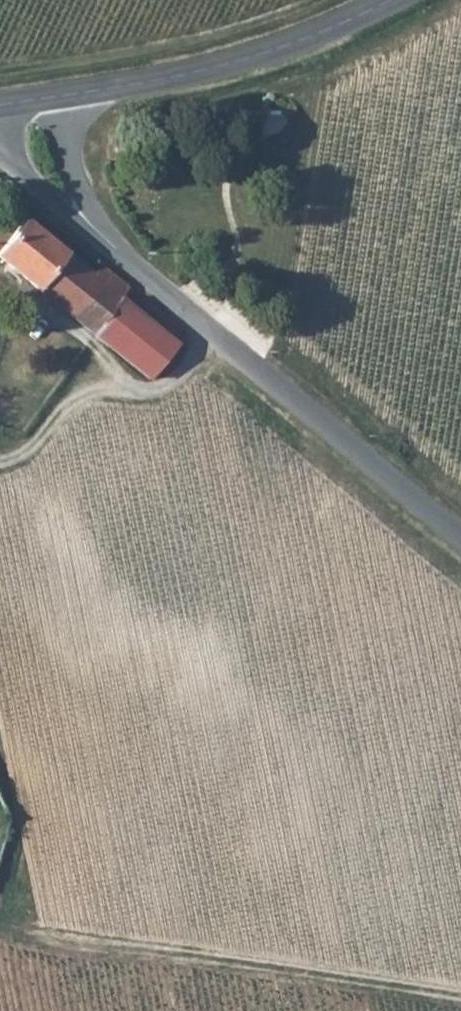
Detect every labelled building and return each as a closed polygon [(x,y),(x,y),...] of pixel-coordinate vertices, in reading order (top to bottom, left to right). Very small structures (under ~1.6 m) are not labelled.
[(0,248),(0,261),(150,380),(180,342),(120,294),(127,285),(101,265),(95,274),(24,217),(0,248)]
